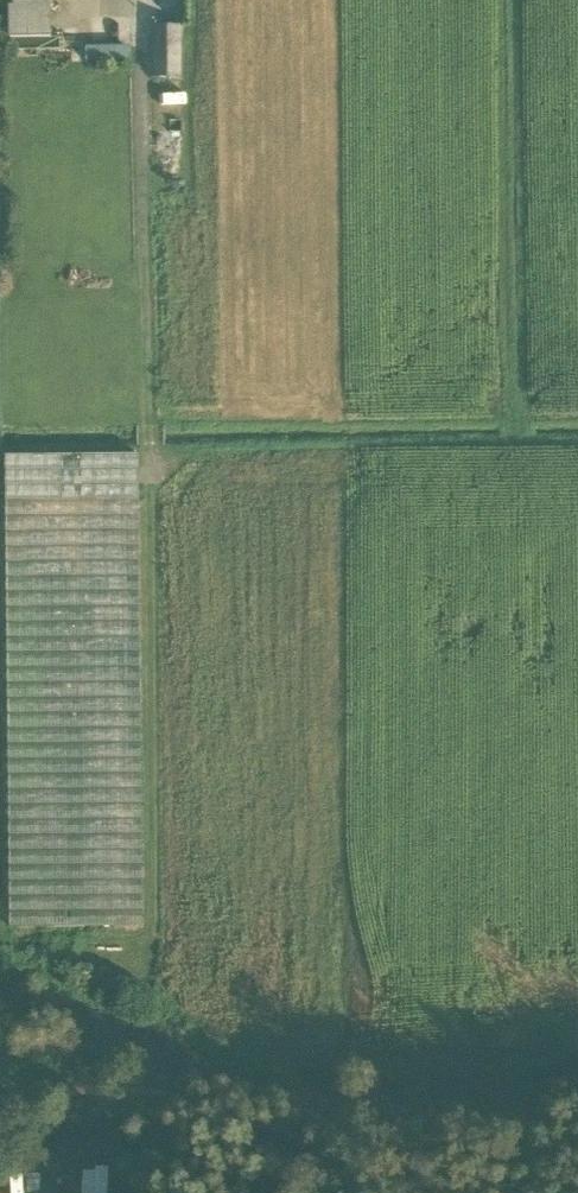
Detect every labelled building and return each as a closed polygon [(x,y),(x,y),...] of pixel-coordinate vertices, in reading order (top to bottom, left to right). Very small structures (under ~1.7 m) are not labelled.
[(52,37),(51,5),(15,5),(10,5),(10,37),(52,37)] [(155,78),(181,78),(181,26),(155,25),(155,78)] [(88,43),(88,57),(131,58),(131,44),(88,43)] [(10,927),(144,926),(138,454),(5,455),(10,927)] [(110,1167),(82,1166),(81,1192),(109,1192),(110,1167)]
